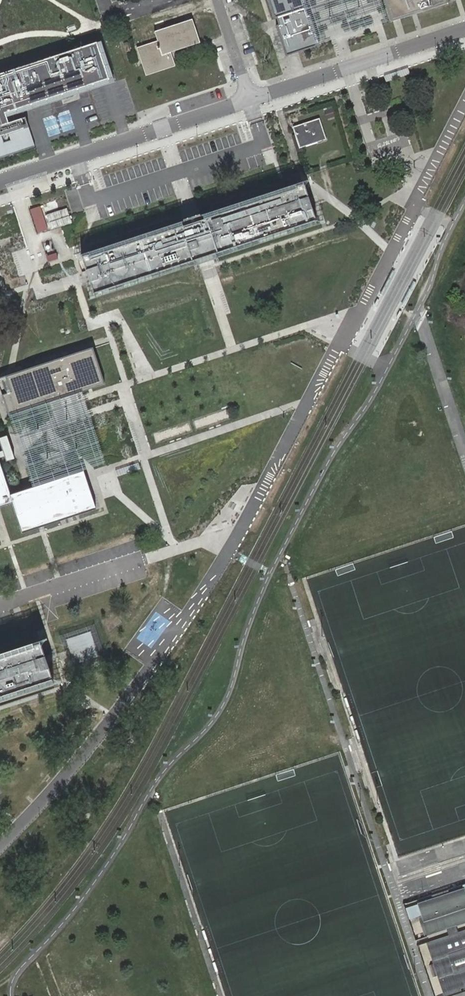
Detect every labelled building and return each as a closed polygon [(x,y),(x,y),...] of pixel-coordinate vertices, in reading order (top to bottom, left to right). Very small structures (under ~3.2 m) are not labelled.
[(305,0),(267,0),(287,58),(320,47),(310,16),(308,17),(306,13),(305,11),(308,10),(305,0)] [(391,24),(447,5),(445,0),(383,0),(391,24)] [(158,41),(137,48),(146,75),(175,66),(171,52),(200,43),(193,20),(155,32),(158,41)] [(138,37),(151,33),(146,21),(134,25),(138,37)] [(0,76),(0,138),(9,135),(29,128),(26,119),(14,123),(12,117),(14,116),(13,113),(110,82),(98,45),(0,76)] [(324,109),(327,118),(333,116),(331,107),(324,109)] [(296,139),(292,140),(296,150),(325,140),(317,119),(292,128),(296,139)] [(87,255),(79,257),(91,296),(206,259),(315,224),(303,187),(302,184),(297,186),(293,187),(294,190),(201,221),(199,214),(192,217),(181,220),(183,227),(88,258),(87,255)] [(56,252),(46,255),(48,261),(58,258),(56,252)] [(20,407),(106,378),(97,351),(11,380),(20,407)] [(5,460),(13,457),(5,434),(0,436),(0,443),(5,460)] [(85,475),(82,467),(27,486),(8,492),(0,468),(0,507),(11,503),(21,534),(95,509),(89,489),(88,485),(86,480),(85,475)] [(94,624),(59,635),(71,671),(106,659),(94,624)] [(55,677),(42,635),(32,639),(34,644),(0,655),(0,695),(55,677)] [(449,935),(459,931),(456,924),(464,922),(464,888),(417,903),(422,915),(419,917),(425,935),(447,928),(449,935)] [(464,990),(464,929),(459,931),(449,935),(426,942),(433,964),(430,966),(433,977),(437,975),(444,995),(459,990),(464,990)]
